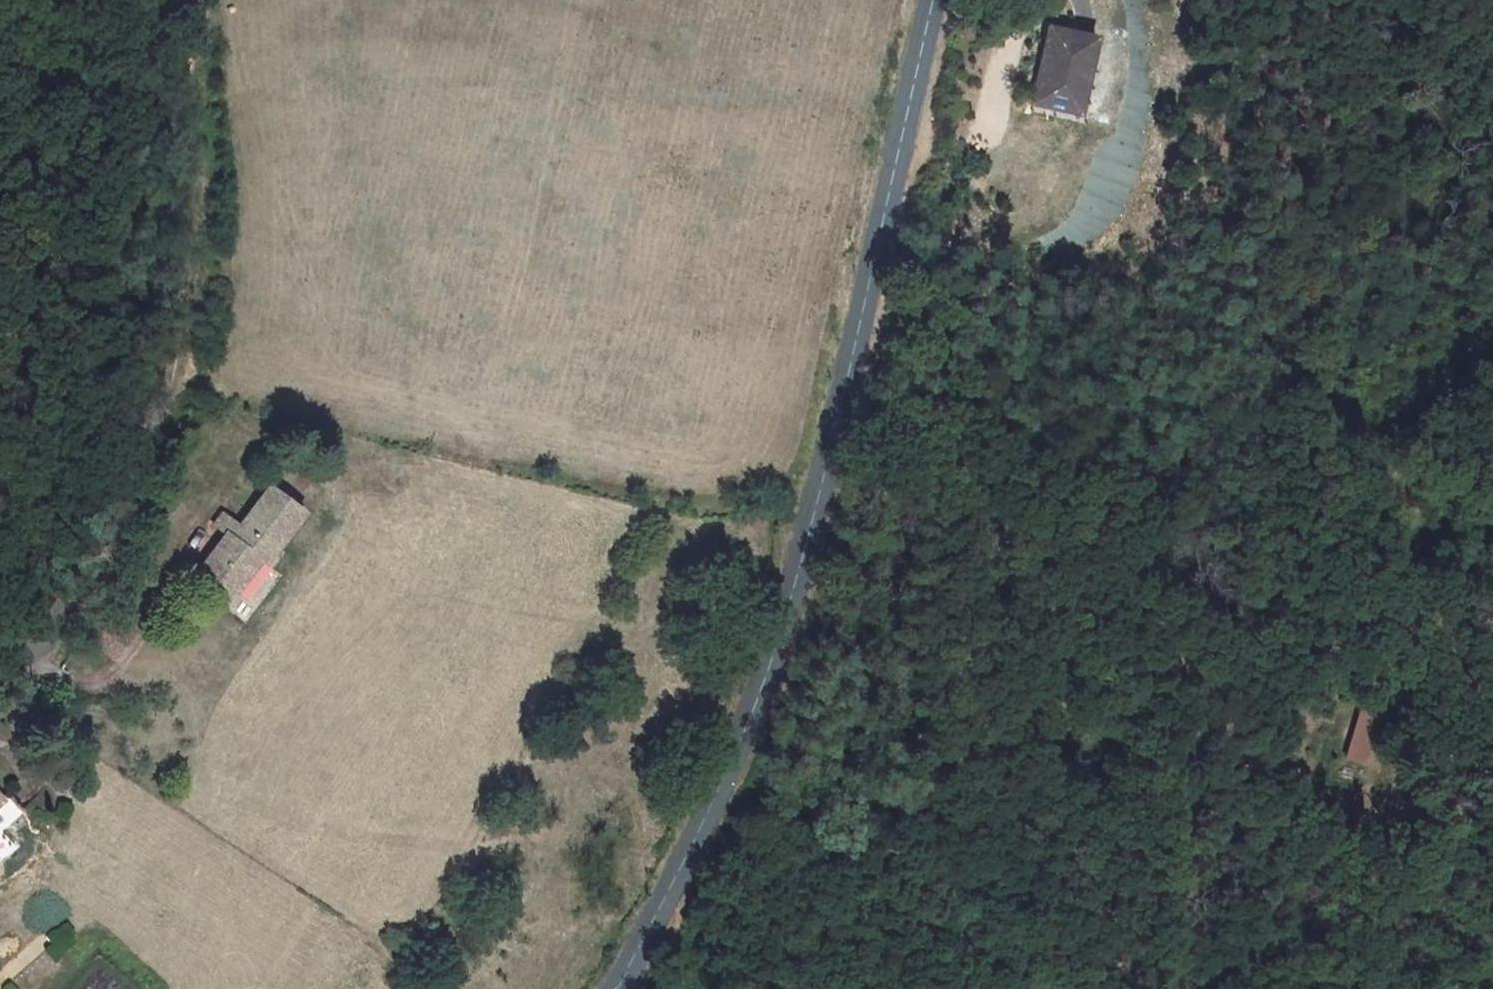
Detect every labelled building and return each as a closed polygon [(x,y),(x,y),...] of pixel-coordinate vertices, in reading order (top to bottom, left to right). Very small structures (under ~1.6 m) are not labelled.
[(1102,5),(1072,0),(1054,0),(1040,73),(1090,83),(1102,5)] [(1098,85),(1090,83),(1040,73),(1038,84),(1095,97),(1098,85)] [(263,473),(236,503),(220,521),(215,516),(188,548),(220,574),(258,534),(264,538),(296,501),(263,473)] [(220,521),(236,503),(218,486),(202,504),(215,516),(220,521)] [(1342,758),(1365,765),(1382,712),(1359,704),(1342,758)]
